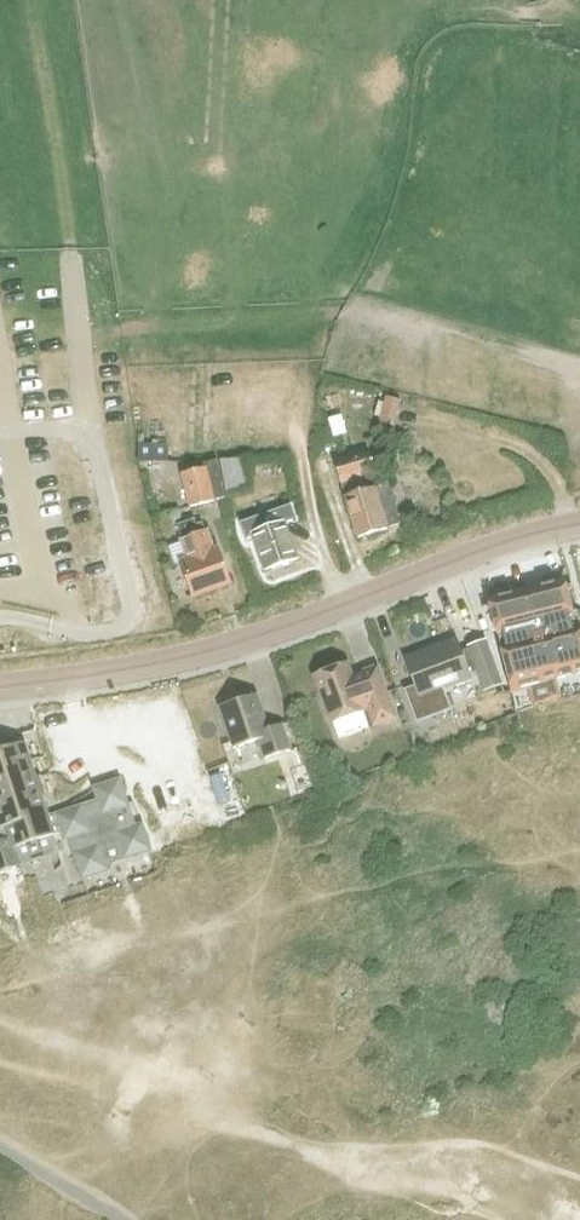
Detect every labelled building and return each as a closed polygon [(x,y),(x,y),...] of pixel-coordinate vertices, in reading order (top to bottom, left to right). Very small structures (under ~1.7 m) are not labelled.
[(377,421),(393,425),(400,400),(384,395),(377,421)] [(168,446),(139,446),(139,462),(168,462),(168,446)] [(386,527),(399,523),(387,482),(364,489),(359,473),(373,469),(368,451),(334,462),(344,495),(357,538),(387,528),(386,527)] [(250,489),(243,458),(237,459),(237,458),(233,459),(233,457),(223,459),(223,458),(218,459),(226,495),(250,489)] [(225,496),(216,459),(201,463),(202,467),(180,472),(188,507),(214,501),(213,499),(225,496)] [(291,505),(239,522),(245,539),(253,536),(265,570),(294,560),(281,523),(296,518),(291,505)] [(182,539),(166,545),(173,563),(179,561),(192,596),(228,582),(216,549),(211,550),(201,522),(194,524),(192,518),(176,524),(178,530),(182,539)] [(490,601),(513,693),(526,689),(531,706),(561,698),(556,679),(579,672),(579,614),(577,612),(573,613),(565,581),(490,601)] [(415,684),(404,688),(416,721),(450,708),(442,689),(472,678),(470,674),(475,672),(483,692),(500,685),(483,640),(468,646),(468,647),(458,651),(453,640),(405,658),(415,684)] [(312,675),(331,723),(337,740),(396,718),(377,668),(352,677),(346,662),(312,675)] [(258,739),(264,758),(290,749),(282,723),(267,728),(256,694),(220,706),(233,747),(258,739)] [(84,877),(107,870),(102,854),(121,848),(124,858),(149,850),(141,826),(133,829),(118,781),(95,789),(99,802),(50,818),(48,812),(46,813),(23,742),(0,750),(0,872),(61,852),(55,835),(63,832),(65,840),(71,838),(84,877)]
